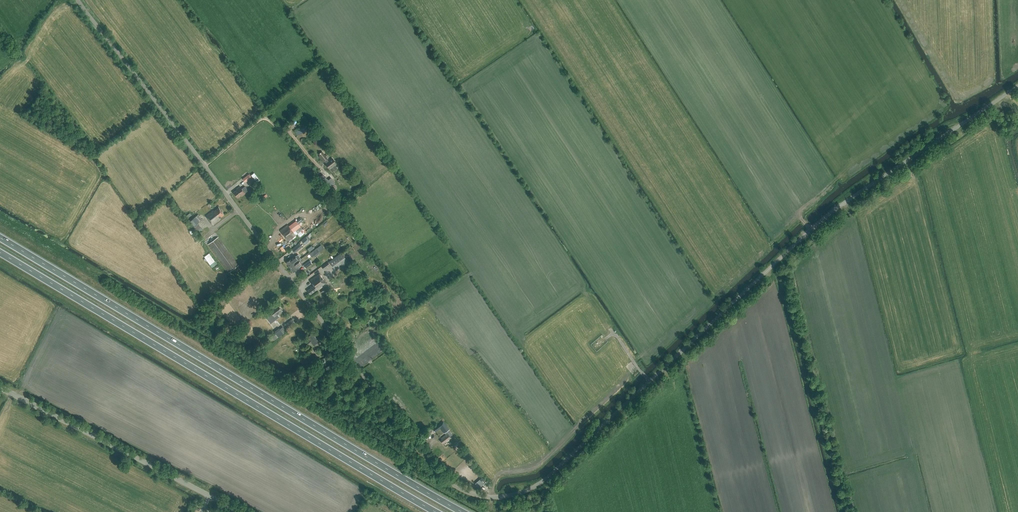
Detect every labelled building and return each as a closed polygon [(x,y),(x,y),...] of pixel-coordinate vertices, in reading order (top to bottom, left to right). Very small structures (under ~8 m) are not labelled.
[(319,156),(323,162),(325,161),(326,163),(326,164),(329,169),(330,168),(332,172),(337,168),(334,165),(336,164),(333,159),(329,161),(327,159),(328,158),(326,155),(325,156),(322,152),(319,154),(320,155),(319,156)] [(249,174),(242,179),(245,182),(249,179),(251,177),(249,174)] [(329,180),(323,175),(319,178),(324,182),(328,188),(334,183),(331,179),(329,181),(329,180)] [(237,189),(234,192),(238,197),(241,195),(242,196),(245,194),(245,193),(248,191),(245,186),(242,189),(240,187),(237,189)] [(214,211),(214,210),(206,216),(213,225),(220,219),(220,218),(224,215),(219,208),(214,211)] [(200,227),(198,223),(202,220),(198,215),(190,221),(194,226),(193,227),(196,230),(200,227)] [(293,232),(289,226),(288,225),(280,230),(288,241),(296,236),(293,232)] [(239,265),(218,236),(208,243),(229,272),(239,265)] [(302,247),(300,243),(292,249),(295,253),(302,247)] [(324,249),(321,245),(309,254),(312,258),(319,252),(324,249)] [(348,262),(341,252),(329,261),(336,270),(348,262)] [(215,261),(209,253),(204,257),(212,267),(217,263),(215,261)] [(286,262),(289,267),(298,260),(295,256),(286,262)] [(298,260),(289,267),(293,272),(302,266),(298,260)] [(312,264),(310,260),(303,265),(306,269),(312,264)] [(310,280),(314,285),(307,290),(311,294),(315,291),(315,292),(327,283),(319,273),(310,280)] [(272,307),(273,308),(270,310),(275,316),(282,311),(278,305),(275,307),(274,306),(272,307)] [(295,323),(292,319),(286,323),(289,327),(295,323)] [(283,333),(279,328),(274,332),(278,337),(283,333)] [(319,342),(312,333),(307,337),(304,339),(306,342),(308,345),(311,343),(314,346),(319,342)] [(312,362),(307,354),(302,358),(299,360),(305,367),(312,362)] [(315,364),(317,368),(326,363),(323,359),(315,364)] [(435,432),(440,428),(444,433),(445,433),(445,434),(446,433),(447,433),(448,433),(441,438),(442,439),(441,440),(443,443),(447,440),(448,441),(452,438),(450,436),(452,435),(443,421),(433,428),(435,432)]
